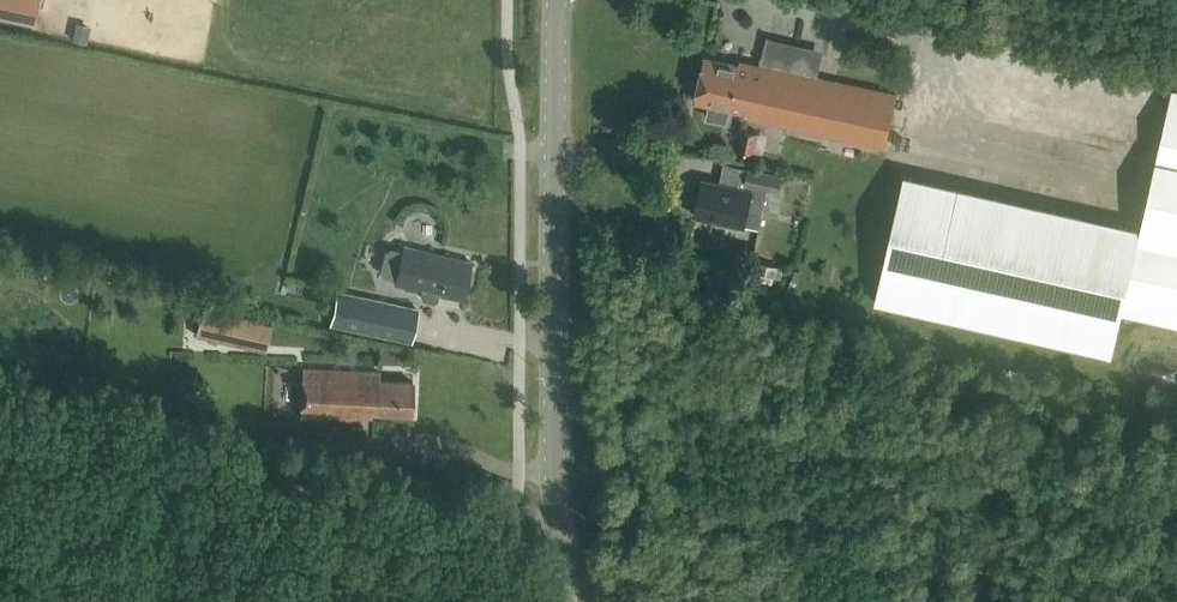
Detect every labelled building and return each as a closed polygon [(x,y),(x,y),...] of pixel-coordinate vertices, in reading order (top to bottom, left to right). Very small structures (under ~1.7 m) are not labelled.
[(746,116),(883,146),(895,94),(740,60),(739,66),(704,56),(695,100),(747,111),(746,116)] [(756,149),(760,133),(757,132),(758,131),(742,128),(739,147),(754,150),(754,148),(756,149)] [(783,176),(748,168),(744,189),(703,180),(695,213),(744,223),(747,210),(762,213),(768,187),(780,189),(783,176)] [(876,301),(1113,355),(1122,313),(1138,240),(1141,225),(905,172),(876,301)] [(1138,240),(1122,313),(1176,326),(1176,249),(1138,240)] [(438,293),(462,299),(471,262),(403,245),(393,283),(421,289),(419,295),(422,298),(433,301),(437,299),(438,293)] [(762,261),(758,274),(781,280),(784,267),(762,261)] [(336,291),(329,324),(409,341),(416,308),(336,291)] [(202,308),(196,334),(245,346),(251,320),(202,308)] [(382,372),(305,369),(302,418),(366,421),(366,412),(411,414),(413,381),(382,379),(382,372)]
